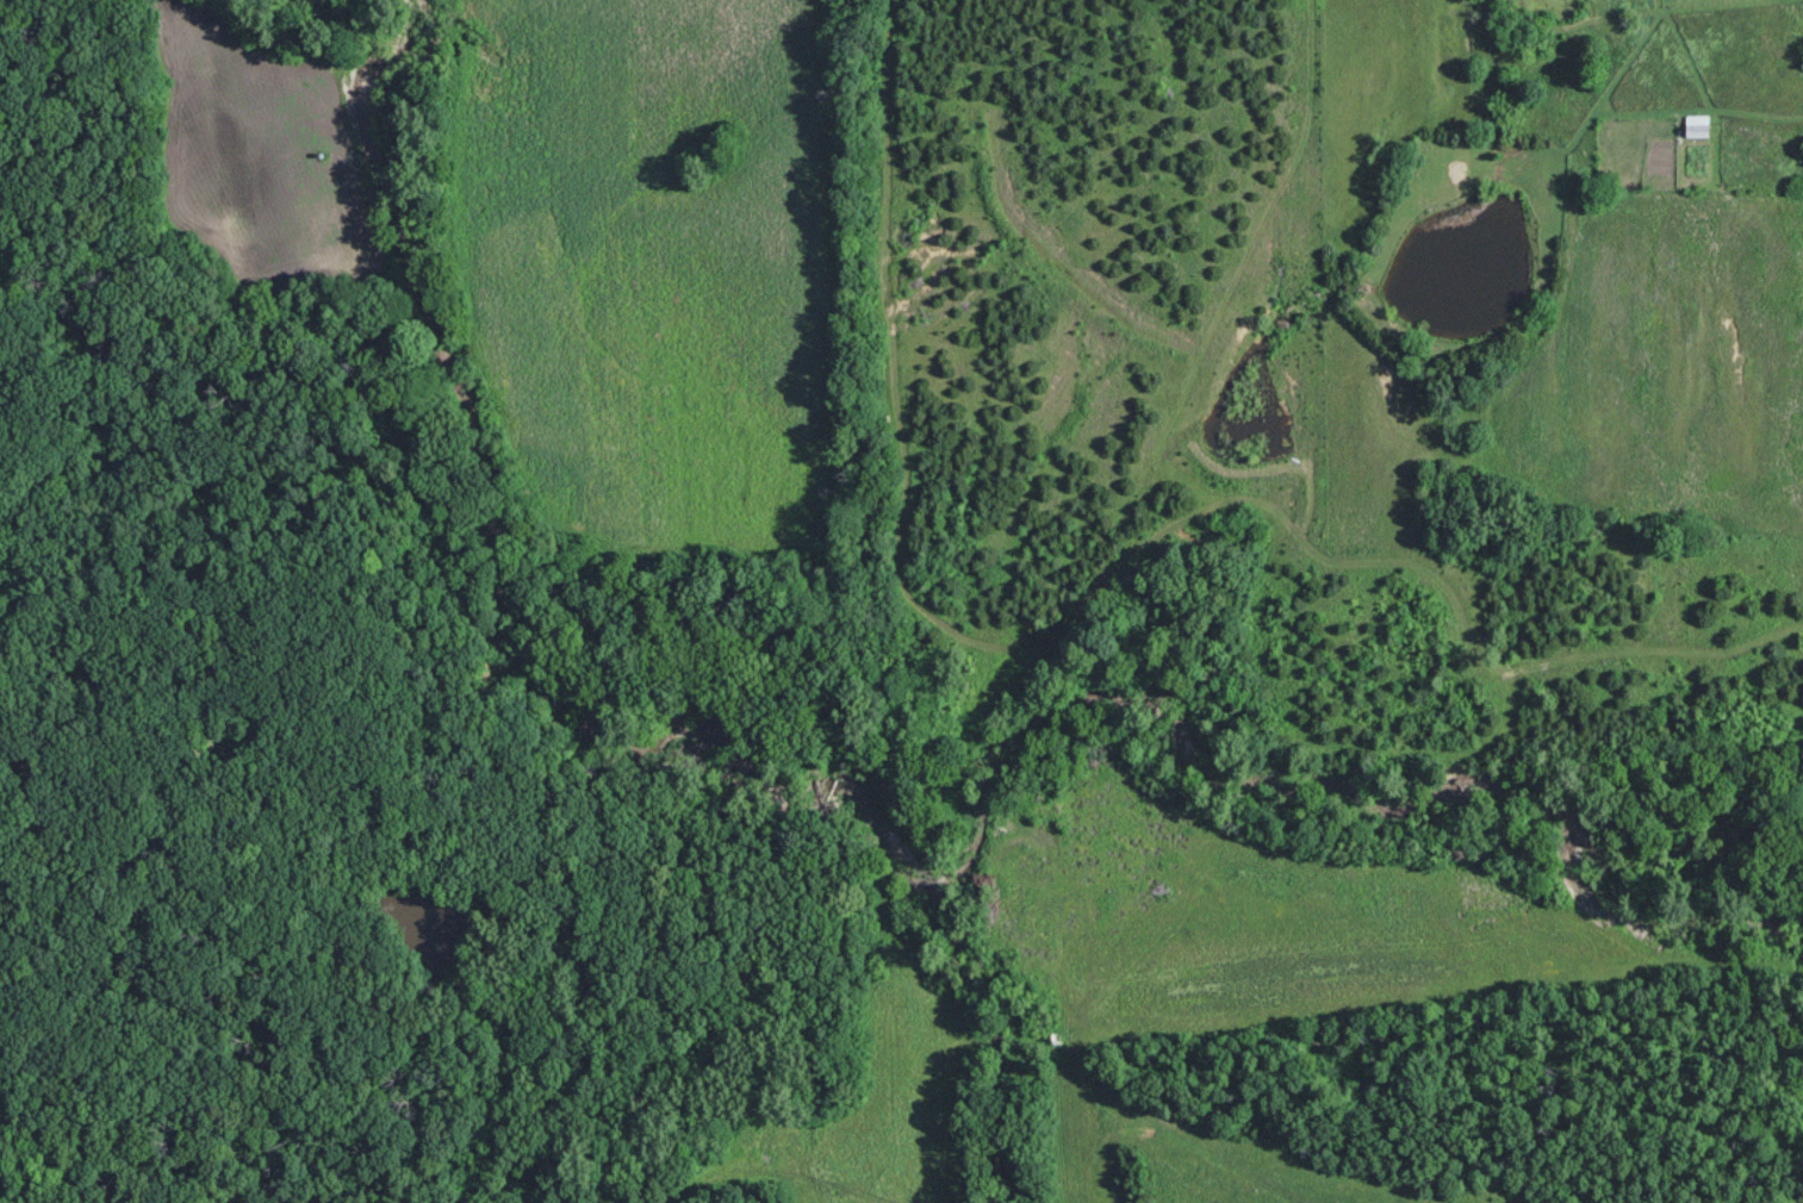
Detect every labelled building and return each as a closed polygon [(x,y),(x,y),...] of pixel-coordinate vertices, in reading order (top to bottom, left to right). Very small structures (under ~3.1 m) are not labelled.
[(1711,137),(1711,116),(1687,116),(1688,138),(1711,137)]
